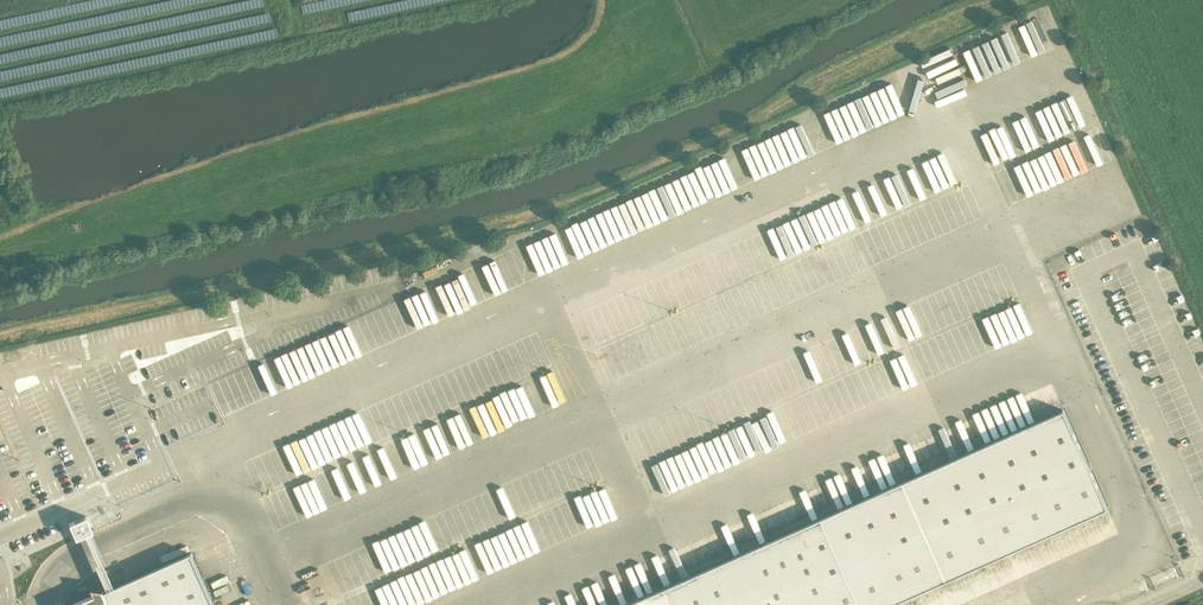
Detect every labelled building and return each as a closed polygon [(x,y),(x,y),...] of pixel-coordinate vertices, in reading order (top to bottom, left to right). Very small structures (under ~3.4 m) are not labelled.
[(1000,30),(1003,35),(969,49),(973,59),(976,58),(977,59),(991,54),(990,49),(1007,42),(1005,39),(1010,37),(1006,28),(1000,30)] [(995,68),(990,68),(991,69),(1013,68),(1012,55),(994,56),(995,68)] [(1081,89),(1059,99),(1072,129),(1095,119),(1081,89)] [(1028,127),(1034,125),(1031,115),(1014,120),(1023,149),(1039,143),(1037,137),(1031,138),(1028,127)] [(1000,127),(984,131),(992,163),(1007,159),(1000,127)] [(946,579),(1003,553),(1030,542),(1107,507),(1064,409),(986,444),(724,560),(695,573),(665,587),(624,604),(888,604),(946,579)] [(89,523),(86,515),(68,523),(74,535),(75,538),(80,536),(83,534),(86,533),(92,531),(89,523)] [(80,536),(104,589),(105,592),(108,591),(112,589),(86,533),(83,534),(80,536)] [(68,604),(215,604),(193,554),(112,589),(108,591),(105,592),(104,589),(68,604)]
